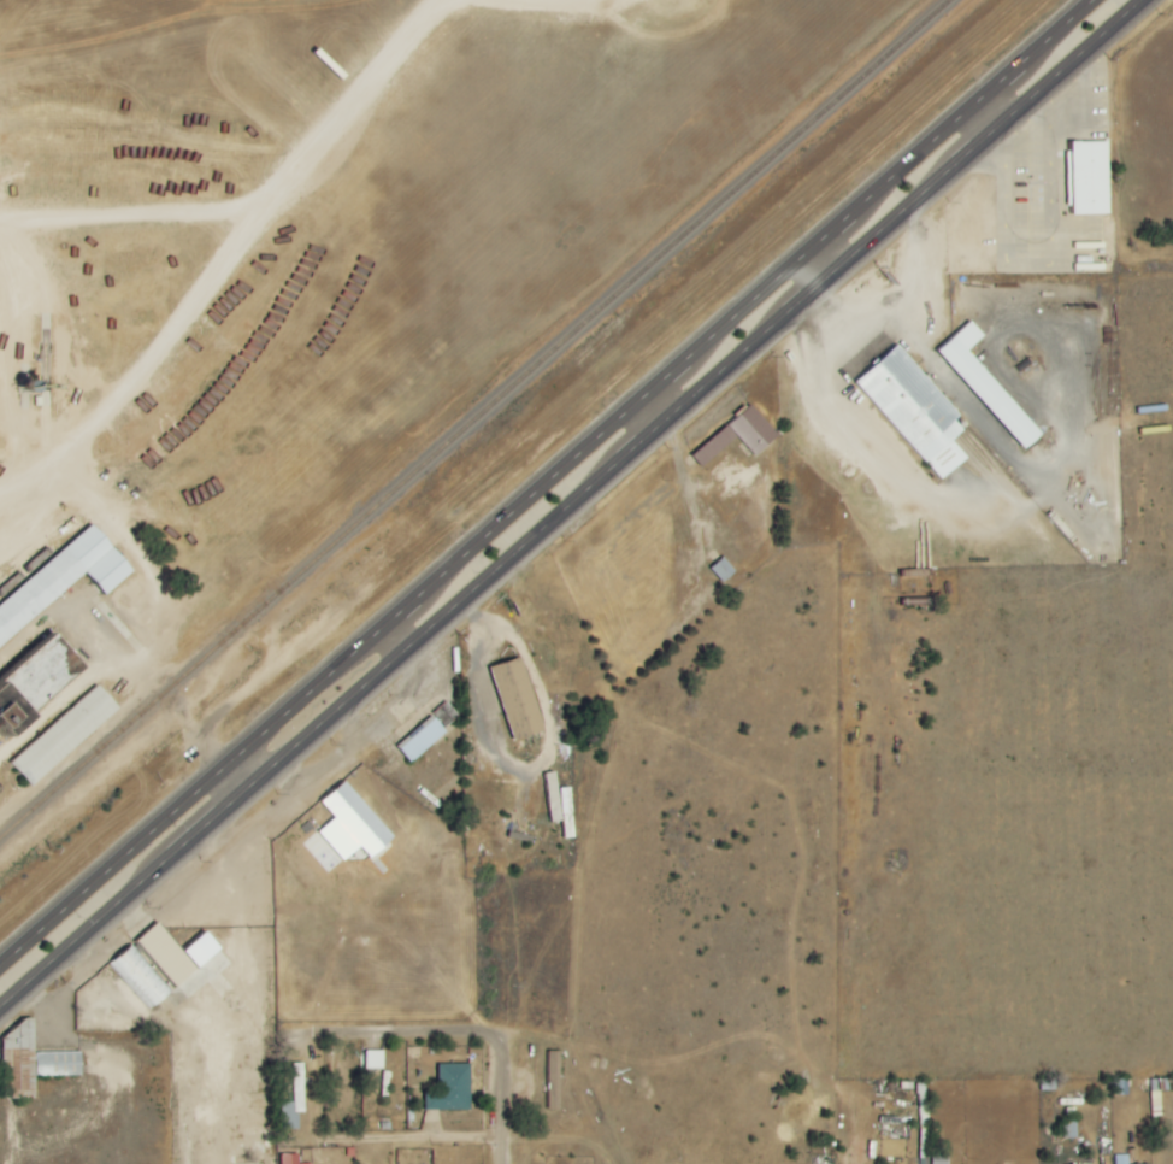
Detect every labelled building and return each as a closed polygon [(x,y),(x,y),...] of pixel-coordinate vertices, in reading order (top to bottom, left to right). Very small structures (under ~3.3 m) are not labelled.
[(1111,214),(1110,141),(1073,142),(1073,151),(1071,151),(1072,214),(1111,214)] [(1026,450),(1043,435),(970,350),(986,336),(973,322),(940,351),(1026,450)] [(962,415),(900,345),(855,384),(941,482),(969,458),(954,441),(965,431),(956,420),(962,415)] [(739,436),(757,456),(780,436),(752,404),(694,457),(704,468),(739,436)] [(86,571),(0,646),(0,606),(94,524),(135,571),(107,595),(86,571)] [(736,572),(724,557),(710,569),(723,584),(736,572)] [(4,735),(77,666),(46,634),(0,677),(0,731),(4,735)] [(546,733),(524,658),(493,667),(515,742),(546,733)] [(11,764),(99,686),(120,709),(31,787),(11,764)] [(397,745),(410,762),(448,734),(435,717),(397,745)] [(558,779),(547,780),(552,823),(564,821),(558,779)] [(345,862),(362,848),(372,859),(396,839),(347,782),(323,803),(336,818),(320,832),(345,862)] [(176,987),(223,947),(209,931),(185,951),(160,922),(137,941),(176,987)] [(36,1052),(36,1026),(3,1027),(4,1097),(37,1097),(37,1076),(83,1075),(83,1052),(36,1052)] [(385,1051),(365,1051),(364,1069),(384,1069),(385,1051)] [(561,1051),(549,1052),(550,1109),(563,1109),(561,1051)] [(306,1113),(305,1063),(292,1063),(293,1101),(281,1101),(281,1130),(301,1129),(300,1113),(306,1113)] [(472,1063),(439,1064),(440,1088),(426,1088),(426,1110),(472,1109),(472,1063)] [(949,1152),(933,1152),(934,1163),(950,1163),(949,1152)] [(282,1155),(282,1163),(300,1163),(300,1154),(282,1155)]
